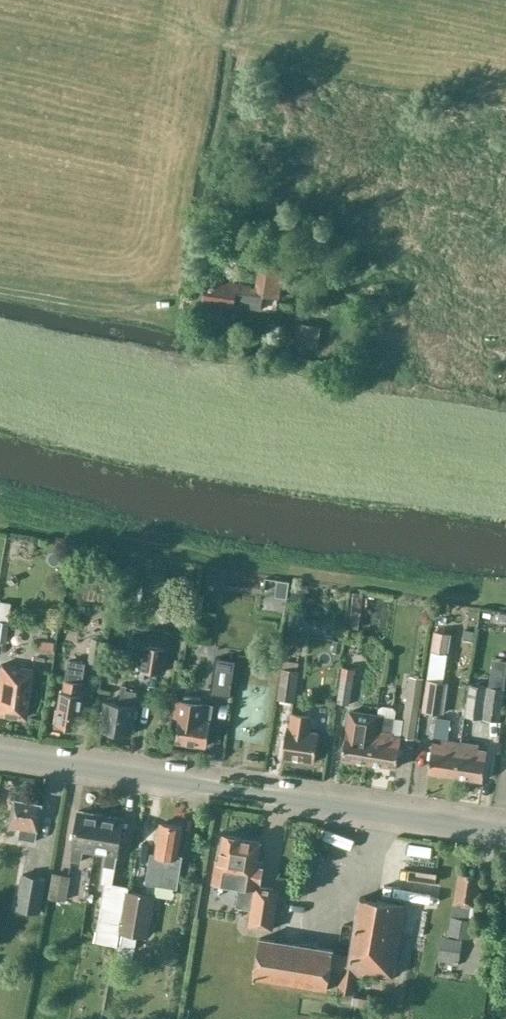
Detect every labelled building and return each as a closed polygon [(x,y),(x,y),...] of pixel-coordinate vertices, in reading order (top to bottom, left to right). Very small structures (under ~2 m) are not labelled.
[(259,266),(258,273),(255,288),(207,281),(204,303),(234,308),(234,306),(260,310),(262,296),(280,299),(281,296),(293,298),(297,275),(283,273),(284,270),(259,266)] [(320,327),(297,323),(293,345),(317,349),(320,327)] [(350,627),(360,628),(364,594),(353,592),(350,627)] [(0,602),(0,643),(4,644),(10,603),(0,602)] [(165,605),(157,611),(165,623),(174,617),(165,605)] [(421,618),(424,623),(430,623),(434,621),(436,616),(432,611),(427,609),(422,612),(421,618)] [(434,652),(449,654),(452,633),(436,631),(434,652)] [(89,663),(101,665),(106,639),(93,637),(89,663)] [(340,653),(341,641),(334,640),(333,652),(340,653)] [(146,643),(141,669),(161,673),(166,646),(146,643)] [(123,655),(119,670),(134,673),(138,658),(123,655)] [(211,693),(231,696),(236,659),(216,656),(211,693)] [(500,721),(504,689),(503,689),(505,664),(505,660),(492,658),(488,687),(471,685),(467,717),(500,721)] [(70,660),(66,682),(64,682),(63,693),(61,693),(56,724),(77,727),(82,696),(81,696),(82,683),(84,683),(87,663),(70,660)] [(278,700),(295,702),(301,662),(284,660),(278,700)] [(24,718),(31,671),(1,666),(0,674),(0,714),(24,718)] [(337,703),(350,705),(357,670),(343,667),(337,703)] [(378,712),(375,729),(369,763),(397,767),(401,738),(415,740),(424,677),(411,675),(405,718),(396,717),(397,710),(394,707),(385,705),(380,707),(380,713),(378,712)] [(423,712),(445,715),(450,681),(428,678),(423,712)] [(123,685),(120,704),(105,702),(101,731),(130,735),(135,706),(137,691),(127,689),(127,686),(123,685)] [(185,695),(184,701),(177,700),(174,719),(180,719),(177,742),(206,746),(210,721),(205,721),(207,705),(201,704),(202,698),(185,695)] [(347,729),(342,759),(369,763),(375,729),(378,712),(351,709),(348,729),(347,729)] [(282,757),(314,762),(318,733),(310,732),(312,716),(292,713),(290,730),(286,730),(282,757)] [(455,776),(461,742),(442,739),(441,743),(433,742),(428,772),(455,776)] [(461,742),(455,776),(483,781),(487,751),(478,749),(479,745),(461,742)] [(36,831),(41,805),(14,800),(9,826),(20,828),(18,838),(34,841),(36,831)] [(94,853),(100,814),(78,811),(71,849),(72,849),(70,860),(80,862),(82,851),(94,853)] [(100,814),(94,853),(106,855),(104,866),(114,867),(116,856),(123,818),(100,814)] [(151,853),(146,882),(176,887),(181,856),(176,855),(181,827),(160,823),(155,854),(151,853)] [(241,837),(223,835),(219,861),(216,860),(213,881),(234,885),(239,891),(236,906),(251,909),(248,927),(273,931),(280,889),(259,885),(259,883),(262,884),(264,867),(263,866),(264,859),(259,858),(262,843),(241,840),(241,837)] [(410,882),(431,882),(432,851),(411,850),(410,882)] [(51,898),(68,900),(71,876),(54,873),(51,898)] [(480,876),(459,873),(449,934),(470,937),(480,876)] [(16,909),(43,914),(49,878),(22,874),(16,909)] [(122,909),(128,883),(102,877),(96,903),(122,909)] [(153,896),(127,892),(120,932),(147,936),(153,896)] [(358,969),(357,975),(364,976),(364,971),(393,975),(404,905),(359,898),(350,956),(359,958),(357,969),(358,969)] [(439,962),(459,965),(463,940),(443,937),(439,962)] [(359,958),(350,956),(333,953),(333,950),(259,938),(253,977),(327,988),(330,972),(339,973),(336,990),(354,993),(357,976),(357,975),(358,969),(357,969),(359,958)]
